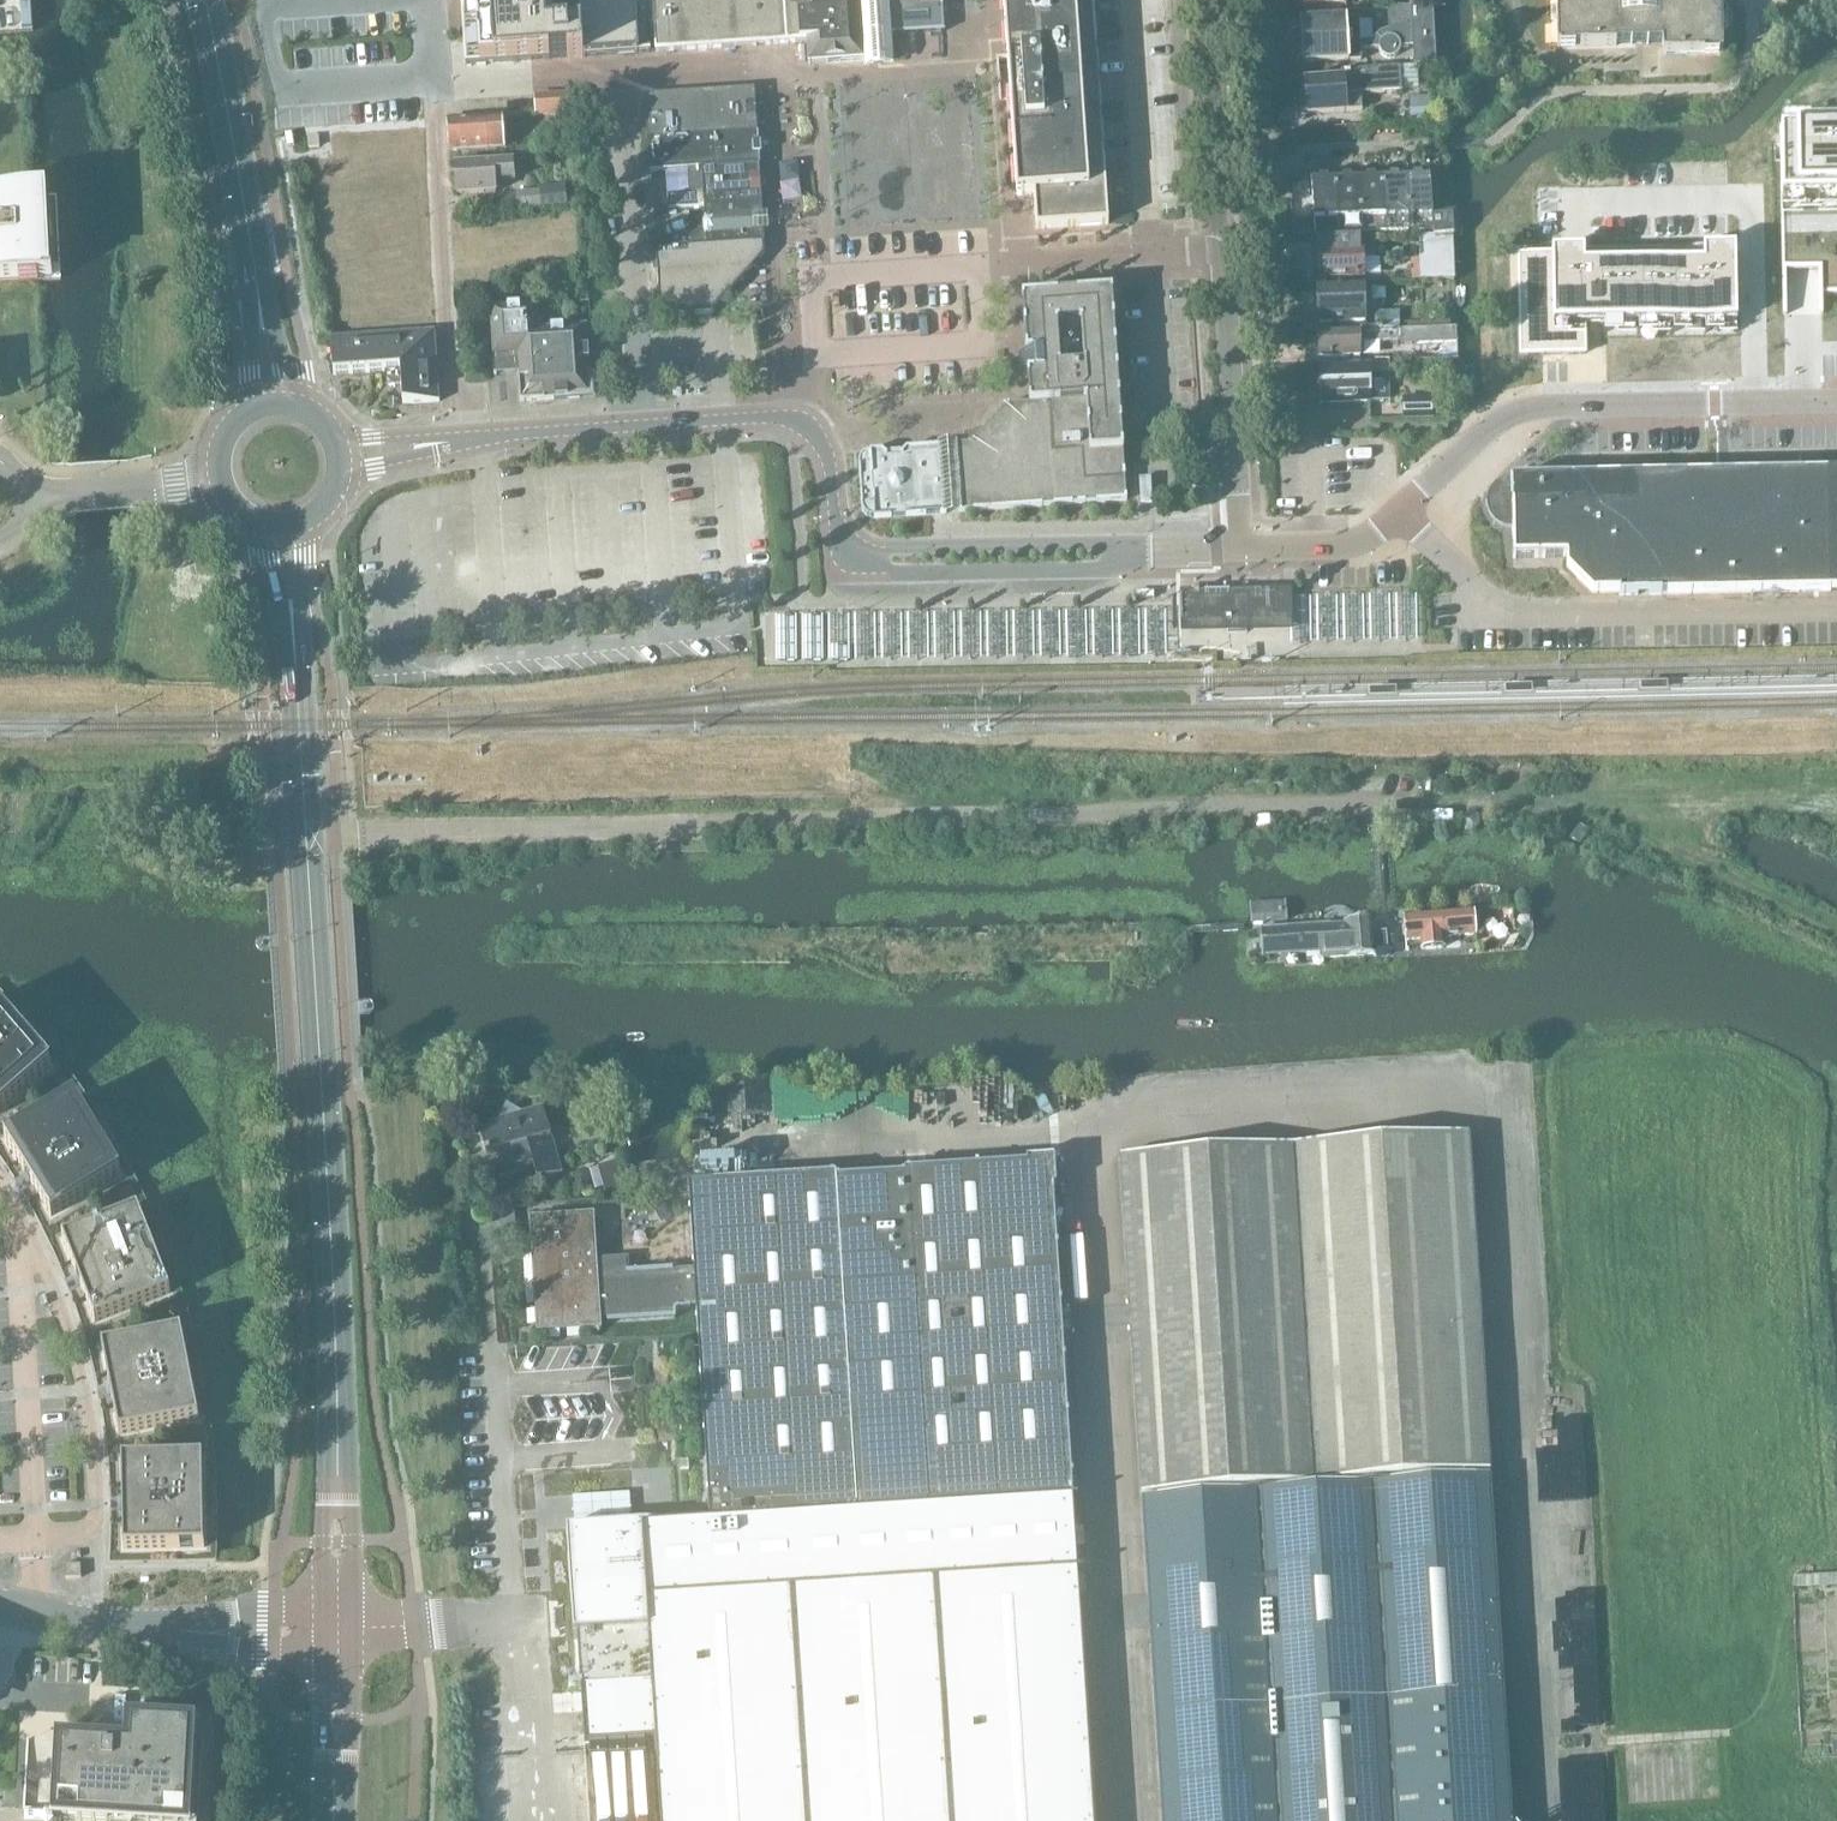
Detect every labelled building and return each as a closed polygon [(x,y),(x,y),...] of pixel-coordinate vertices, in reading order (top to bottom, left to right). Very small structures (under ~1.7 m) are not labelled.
[(462,18),(466,65),(568,58),(584,57),(651,52),(649,25),(654,25),(655,49),(655,52),(747,46),(806,42),(808,65),(864,61),(866,61),(866,63),(893,61),(891,34),(917,32),(944,31),(942,6),(943,6),(942,0),(461,0),(462,18)] [(1018,195),(1035,194),(1037,229),(1109,224),(1094,0),(1004,0),(1018,195)] [(1722,33),(1726,33),(1731,29),(1734,24),(1734,18),(1730,12),(1725,9),(1722,10),(1722,0),(1556,0),(1557,47),(1636,45),(1663,45),(1664,55),(1723,54),(1722,33)] [(1373,41),(1360,41),(1359,19),(1301,23),(1301,26),(1298,26),(1295,23),(1292,26),(1292,37),(1296,40),(1299,37),(1302,37),(1303,64),(1361,61),(1361,51),(1379,50),(1379,52),(1380,53),(1382,56),(1383,57),(1385,58),(1387,59),(1390,59),(1391,59),(1393,58),(1396,57),(1398,56),(1398,55),(1399,54),(1400,52),(1401,50),(1401,48),(1413,47),(1414,65),(1436,64),(1433,6),(1388,8),(1389,30),(1386,30),(1385,30),(1382,32),(1380,32),(1378,34),(1376,37),(1374,39),(1373,41)] [(1342,71),(1342,78),(1305,80),(1306,93),(1302,93),(1299,97),(1300,110),(1304,113),(1307,113),(1307,114),(1363,110),(1361,94),(1402,91),(1401,67),(1342,71)] [(645,97),(648,140),(758,133),(755,90),(645,97)] [(535,95),(536,117),(576,115),(575,93),(535,95)] [(447,120),(449,151),(505,148),(504,131),(499,131),(498,117),(486,118),(447,120)] [(1829,125),(1811,126),(1780,126),(1780,143),(1781,161),(1782,227),(1783,269),(1786,269),(1819,269),(1819,293),(1823,293),(1836,293),(1836,125),(1829,125)] [(702,169),(754,166),(760,165),(758,133),(648,140),(649,173),(702,169)] [(455,165),(457,195),(497,192),(496,182),(515,180),(514,162),(455,165)] [(702,169),(704,208),(757,204),(763,199),(761,170),(754,166),(702,169)] [(420,183),(418,167),(380,173),(382,189),(420,183)] [(1430,174),(1406,175),(1410,231),(1434,230),(1434,236),(1453,235),(1454,235),(1453,215),(1451,215),(1433,216),(1430,174)] [(1406,175),(1383,176),(1386,232),(1410,231),(1406,175)] [(1359,176),(1336,177),(1339,233),(1363,232),(1359,176)] [(1383,176),(1359,176),(1363,232),(1386,232),(1383,176)] [(1339,233),(1336,177),(1311,177),(1315,233),(1339,233)] [(516,193),(517,209),(541,207),(540,191),(516,193)] [(53,279),(53,278),(49,196),(0,199),(0,281),(53,279)] [(379,220),(420,223),(421,199),(380,197),(379,220)] [(372,198),(351,199),(352,217),(373,217),(372,198)] [(704,208),(707,246),(760,242),(757,204),(704,208)] [(1454,279),(1453,235),(1434,236),(1418,236),(1419,260),(1411,260),(1412,280),(1421,280),(1454,279)] [(1375,259),(1375,237),(1317,239),(1318,278),(1364,277),(1364,259),(1375,259)] [(378,239),(377,262),(422,263),(423,241),(378,239)] [(760,242),(707,246),(656,249),(661,317),(711,314),(765,253),(764,242),(760,242)] [(1584,253),(1518,254),(1520,356),(1587,355),(1586,321),(1601,320),(1601,325),(1737,322),(1736,250),(1703,250),(1704,264),(1584,266),(1584,253)] [(1318,284),(1319,323),(1366,321),(1365,283),(1318,284)] [(1115,292),(1023,297),(1030,404),(1006,405),(973,444),(954,446),(958,513),(1055,506),(1128,501),(1121,417),(1115,292)] [(538,305),(490,308),(494,375),(518,373),(520,403),(580,398),(579,386),(591,386),(587,326),(539,329),(538,305)] [(1376,328),(1400,327),(1400,311),(1375,312),(1376,328)] [(1439,328),(1401,329),(1401,342),(1421,342),(1421,360),(1458,360),(1458,327),(1439,328)] [(1401,329),(1319,332),(1320,358),(1360,356),(1360,343),(1401,342),(1401,329)] [(403,404),(440,402),(440,400),(438,400),(433,333),(333,340),(333,338),(331,338),(334,375),(388,370),(388,380),(393,385),(401,384),(403,404)] [(1320,364),(1321,390),(1322,403),(1370,402),(1370,376),(1389,375),(1389,362),(1320,364)] [(1430,417),(1430,398),(1404,399),(1405,417),(1430,417)] [(859,463),(859,467),(862,506),(862,510),(864,513),(867,516),(871,518),(875,519),(946,514),(942,447),(907,449),(902,454),(888,455),(883,451),(870,452),(866,453),(863,455),(861,458),(859,463)] [(1513,526),(1513,559),(1567,558),(1567,569),(1593,594),(1619,593),(1619,596),(1836,592),(1836,472),(1617,477),(1512,478),(1512,483),(1508,484),(1503,485),(1499,488),(1495,492),(1492,496),(1491,502),(1491,507),(1492,512),(1494,517),(1498,521),(1502,524),(1507,526),(1513,526)] [(1195,594),(1188,594),(1189,624),(1227,623),(1227,633),(1247,632),(1247,623),(1285,622),(1285,590),(1206,591),(1206,593),(1199,594),(1199,590),(1195,590),(1195,594)] [(1394,640),(1415,641),(1417,597),(1371,595),(1370,625),(1395,626),(1394,640)] [(1252,924),(1288,921),(1286,900),(1250,902),(1252,924)] [(1404,929),(1402,929),(1402,935),(1404,935),(1405,939),(1420,938),(1420,948),(1444,947),(1443,936),(1485,934),(1483,910),(1403,915),(1404,929)] [(1346,923),(1262,930),(1264,955),(1322,950),(1323,958),(1375,954),(1376,956),(1389,955),(1387,932),(1374,933),(1373,919),(1346,922),(1346,923)] [(51,1066),(0,1008),(0,1111),(51,1066)] [(5,1140),(51,1216),(121,1174),(74,1098),(5,1140)] [(498,1120),(479,1125),(488,1155),(512,1148),(515,1158),(520,1157),(527,1161),(531,1159),(538,1180),(562,1173),(543,1107),(524,1113),(507,1103),(498,1120)] [(1293,1146),(1123,1156),(1143,1493),(1315,1482),(1491,1471),(1470,1135),(1293,1146)] [(571,1530),(585,1742),(655,1737),(661,1820),(1094,1820),(1053,1187),(1057,1186),(1055,1159),(1028,1161),(1028,1164),(906,1172),(906,1175),(837,1179),(837,1174),(689,1183),(711,1519),(571,1530)] [(63,1239),(95,1322),(170,1293),(138,1210),(63,1239)] [(595,1214),(531,1218),(538,1334),(602,1330),(602,1321),(608,1321),(608,1323),(677,1319),(676,1313),(676,1312),(676,1311),(677,1311),(677,1310),(678,1310),(678,1309),(679,1309),(697,1308),(695,1270),(674,1271),(673,1268),(630,1271),(629,1258),(598,1260),(595,1214)] [(102,1347),(119,1434),(199,1419),(181,1331),(102,1347)] [(122,1459),(124,1549),(205,1547),(203,1458),(122,1459)] [(1163,1820),(1511,1820),(1490,1479),(1144,1500),(1163,1820)] [(65,1565),(66,1578),(81,1578),(81,1564),(65,1565)] [(1797,1575),(1798,1587),(1836,1585),(1836,1573),(1797,1575)] [(192,1817),(198,1818),(204,1724),(126,1720),(125,1737),(100,1745),(100,1742),(56,1740),(52,1820),(192,1820),(192,1817)]
